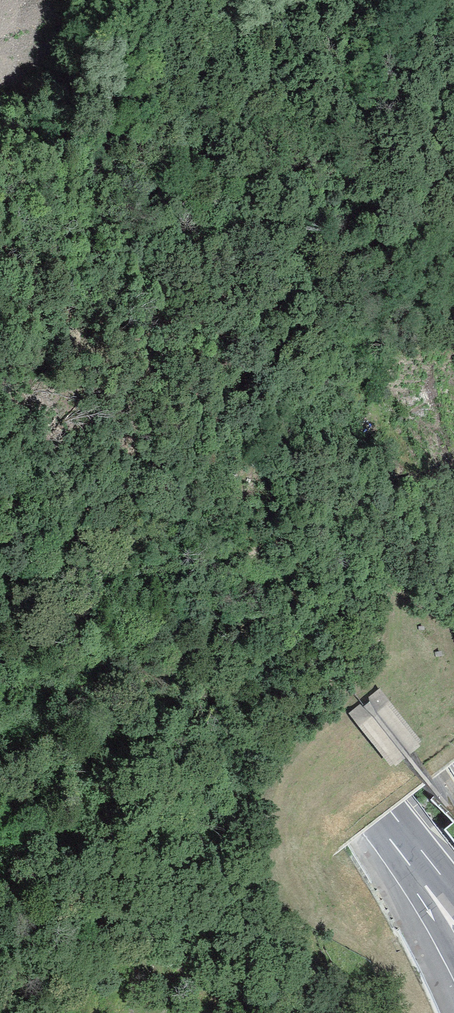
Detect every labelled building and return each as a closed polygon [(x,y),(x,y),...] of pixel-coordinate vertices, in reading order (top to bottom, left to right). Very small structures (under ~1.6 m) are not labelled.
[(385,684),(353,707),(392,762),(424,739),(385,684)]
